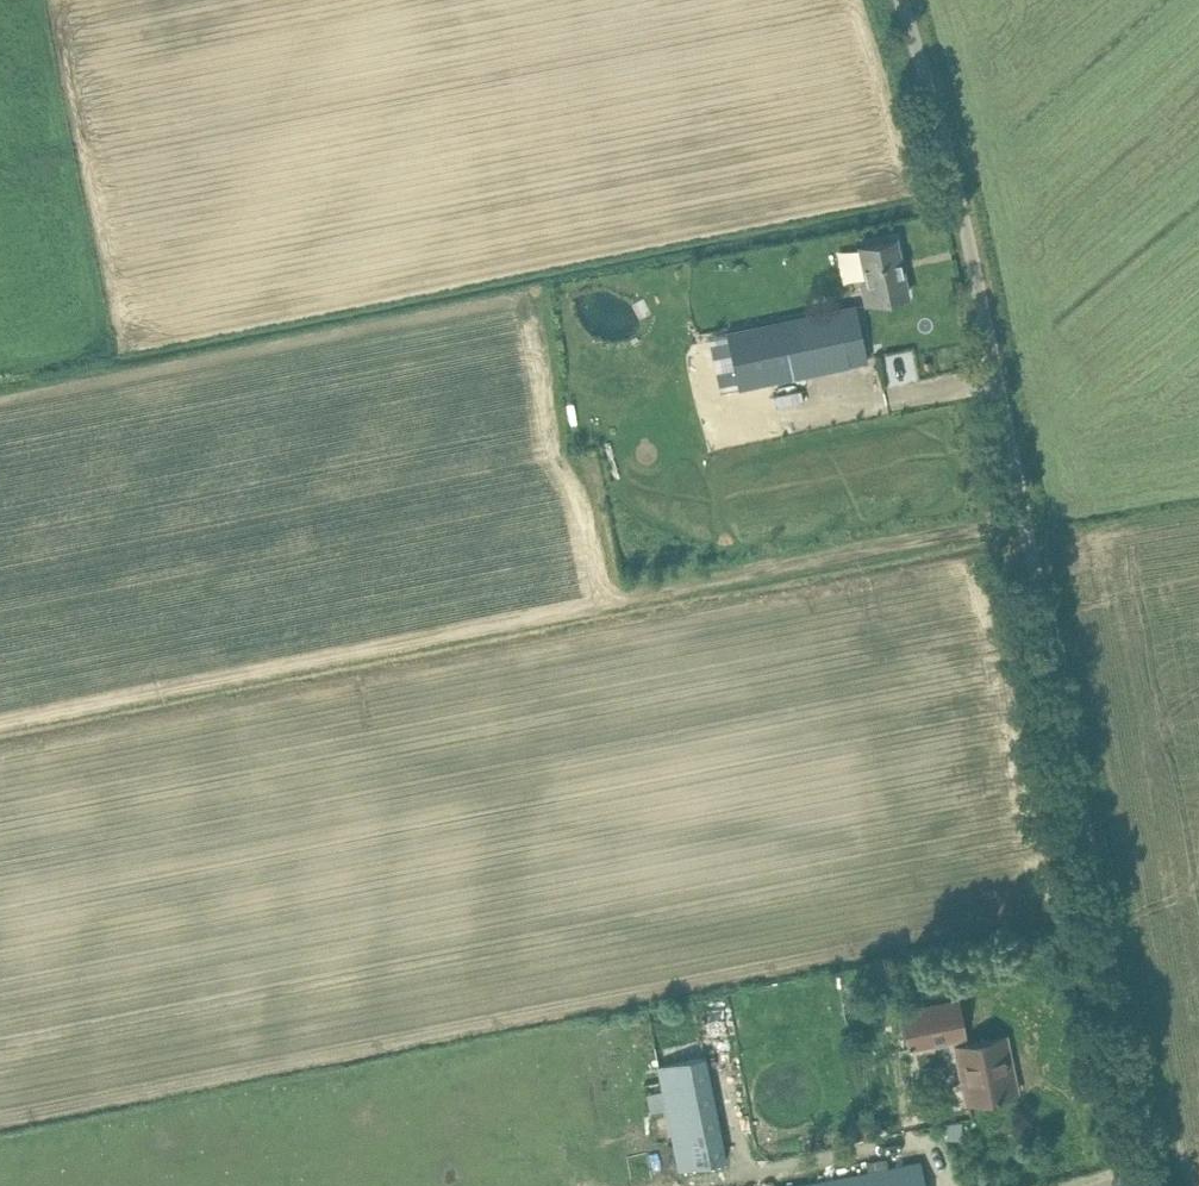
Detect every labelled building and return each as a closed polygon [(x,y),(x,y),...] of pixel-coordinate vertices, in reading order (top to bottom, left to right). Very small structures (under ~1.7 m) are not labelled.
[(867,302),(908,293),(896,238),(861,246),(868,280),(863,281),(867,302)] [(728,332),(740,387),(867,359),(855,305),(728,332)] [(954,1040),(965,1102),(1017,1091),(1012,1068),(1009,1069),(1005,1052),(1009,1052),(1005,1035),(965,1043),(964,1036),(966,1036),(958,998),(902,1010),(911,1048),(954,1040)] [(726,1159),(705,1054),(658,1064),(679,1169),(726,1159)] [(1014,1122),(998,1123),(1000,1147),(1016,1146),(1014,1122)] [(920,1161),(794,1185),(925,1185),(920,1161)]
